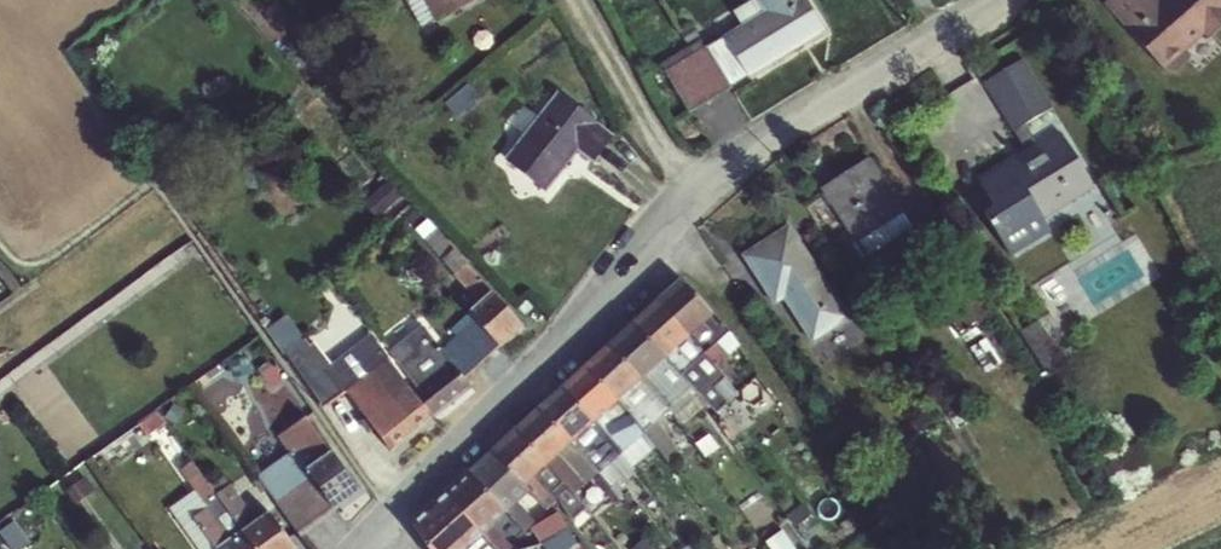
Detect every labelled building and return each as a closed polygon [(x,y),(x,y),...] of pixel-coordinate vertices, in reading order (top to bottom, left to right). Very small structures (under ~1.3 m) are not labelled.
[(434,21),(436,25),(480,0),(404,0),(421,29),(434,21)] [(690,115),(732,90),(730,88),(746,78),(748,81),(826,33),(805,0),(754,0),(732,13),(740,26),(705,47),(700,40),(659,65),(690,115)] [(1104,4),(1166,74),(1220,25),(1220,0),(1108,0),(1104,4)] [(983,219),(1009,261),(1052,234),(1046,222),(1095,189),(1062,134),(1038,146),(1028,127),(1052,109),(1022,60),(984,83),(1024,149),(976,179),(993,211),(983,219)] [(557,92),(503,161),(546,195),(578,154),(592,166),(614,138),(557,92)] [(869,158),(819,190),(855,245),(858,243),(868,258),(913,229),(869,158)] [(1085,212),(1096,230),(1116,219),(1105,201),(1085,212)] [(441,350),(465,380),(524,329),(427,220),(415,231),(416,234),(477,303),(466,315),(460,310),(449,321),(453,338),(441,350)] [(789,224),(740,257),(774,308),(783,303),(812,346),(851,320),(789,224)] [(657,301),(719,373),(733,384),(739,378),(725,361),(739,347),(679,281),(657,301)] [(719,373),(657,301),(634,323),(705,403),(714,413),(726,403),(709,383),(719,373)] [(434,419),(414,394),(370,335),(329,365),(314,346),(305,343),(289,315),(268,330),(323,411),(346,395),(362,417),(357,422),(368,436),(374,433),(391,453),(434,419)] [(1044,371),(1067,360),(1046,317),(1022,328),(1044,371)] [(612,342),(668,411),(682,425),(705,403),(634,323),(612,342)] [(465,380),(441,350),(422,327),(389,352),(418,393),(414,394),(434,419),(472,390),(465,380)] [(586,366),(644,435),(668,465),(680,455),(657,422),(668,411),(612,342),(586,366)] [(564,387),(621,456),(644,435),(586,366),(564,387)] [(536,412),(600,474),(621,456),(564,387),(536,412)] [(515,432),(575,496),(600,474),(536,412),(515,432)] [(360,493),(305,418),(277,438),(288,455),(258,478),(300,540),(360,493)] [(491,453),(530,493),(546,510),(554,503),(563,508),(575,496),(515,432),(491,453)] [(530,493),(491,453),(469,473),(506,514),(530,493)] [(207,483),(191,462),(180,471),(191,489),(168,506),(182,527),(194,521),(214,548),(252,548),(207,483)] [(494,524),(506,514),(469,473),(443,498),(493,548),(514,548),(494,524)] [(252,548),(295,548),(269,512),(256,521),(221,475),(207,483),(252,548)] [(443,498),(413,525),(428,548),(493,548),(443,498)] [(534,524),(548,548),(568,548),(580,542),(562,509),(534,524)]
